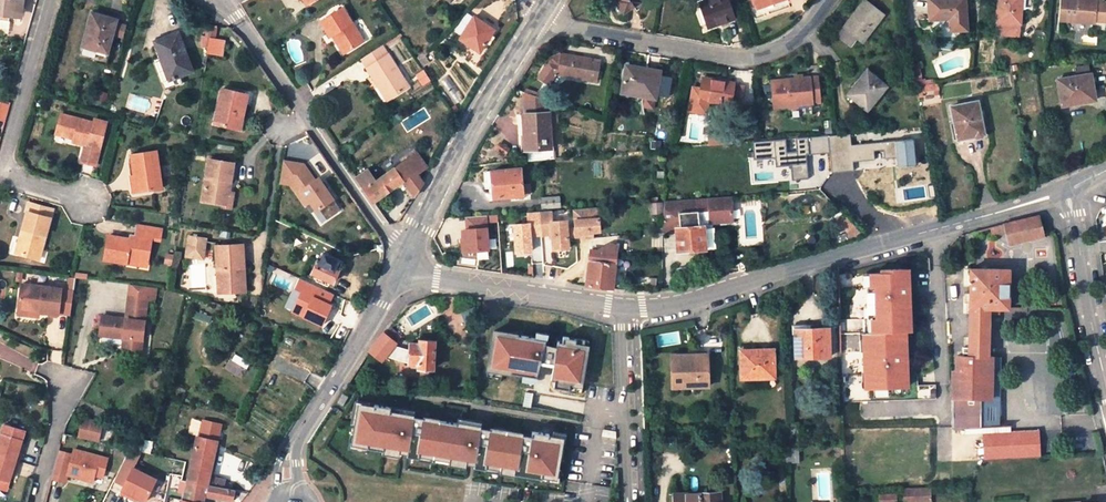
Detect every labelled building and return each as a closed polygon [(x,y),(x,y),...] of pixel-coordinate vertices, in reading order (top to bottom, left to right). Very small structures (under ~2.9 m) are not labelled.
[(19,17),(22,0),(0,0),(0,15),(19,17)] [(623,10),(640,0),(617,0),(623,10)] [(699,3),(707,27),(736,18),(730,0),(709,0),(699,3)] [(756,8),(784,0),(754,0),(756,8)] [(869,0),(867,0),(844,27),(862,42),(886,13),(869,0)] [(930,19),(950,18),(951,31),(966,30),(965,0),(930,0),(930,19)] [(995,36),(1018,38),(1022,0),(999,0),(995,36)] [(1060,19),(1095,22),(1096,20),(1105,21),(1105,2),(1098,2),(1098,0),(1061,0),(1060,19)] [(330,37),(331,37),(335,34),(347,53),(364,42),(343,9),(321,22),(330,37)] [(84,48),(108,54),(117,21),(90,14),(87,26),(90,27),(84,48)] [(495,30),(475,17),(461,39),(481,52),(495,30)] [(156,42),(162,60),(168,75),(169,79),(167,80),(171,88),(183,83),(180,75),(192,71),(178,34),(156,42)] [(343,55),(347,53),(335,34),(331,37),(343,55)] [(225,41),(209,38),(206,55),(222,57),(225,41)] [(382,82),(391,98),(408,87),(382,46),(361,59),(377,85),(382,82)] [(592,56),(561,51),(559,61),(549,58),(537,74),(547,82),(554,73),(565,75),(568,72),(568,70),(575,72),(575,75),(596,79),(600,62),(591,60),(592,56)] [(164,77),(168,75),(162,60),(158,62),(164,77)] [(660,69),(628,63),(623,91),(656,97),(660,69)] [(888,88),(870,72),(850,95),(868,111),(888,88)] [(1089,74),(1057,81),(1062,108),(1095,101),(1089,74)] [(735,83),(704,77),(702,88),(699,99),(708,101),(740,107),(744,86),(734,85),(735,83)] [(820,104),(819,83),(811,83),(811,78),(771,81),(773,108),(820,104)] [(308,82),(297,90),(301,97),(313,90),(308,82)] [(387,100),(391,98),(382,82),(377,85),(387,100)] [(924,83),(925,91),(939,90),(938,82),(924,83)] [(699,99),(702,88),(693,86),(688,110),(705,113),(708,101),(699,99)] [(215,122),(235,126),(238,113),(243,114),(247,93),(222,87),(215,122)] [(313,90),(301,97),(306,105),(318,97),(313,90)] [(551,146),(550,100),(523,90),(525,152),(545,151),(545,146),(551,146)] [(985,135),(978,101),(952,106),(959,140),(985,135)] [(0,102),(0,118),(6,120),(10,103),(7,102),(0,102)] [(246,114),(243,114),(238,113),(235,126),(243,128),(246,114)] [(95,124),(63,116),(58,135),(75,140),(74,143),(87,146),(82,161),(98,166),(110,123),(97,119),(95,124)] [(850,134),(754,142),(755,160),(776,158),(777,167),(792,165),(793,179),(810,178),(809,164),(804,164),(803,155),(830,152),(831,170),(842,169),(853,168),(853,160),(874,158),(874,150),(884,149),(885,157),(897,156),(896,140),(851,144),(850,134)] [(913,139),(896,140),(897,156),(898,164),(915,163),(913,139)] [(404,181),(410,188),(416,196),(425,183),(418,175),(429,168),(418,150),(403,160),(405,162),(378,181),(369,169),(356,177),(373,203),(404,181)] [(135,175),(137,191),(162,187),(156,151),(132,154),(135,175)] [(203,200),(224,203),(228,179),(232,180),(235,163),(210,159),(203,200)] [(284,162),(280,183),(292,185),(306,206),(312,201),(318,211),(321,208),(329,219),(343,210),(335,199),(338,197),(331,188),(329,189),(324,181),(318,185),(304,165),(284,162)] [(520,168),(484,172),(486,188),(493,187),(494,198),(523,195),(523,194),(530,193),(529,183),(522,184),(520,168)] [(544,208),(561,206),(560,196),(543,197),(544,208)] [(731,197),(708,198),(709,211),(710,223),(733,221),(731,197)] [(708,198),(672,201),(673,214),(679,213),(699,212),(709,211),(708,198)] [(672,201),(664,202),(663,213),(663,219),(674,219),(673,214),(672,201)] [(652,214),(663,213),(664,202),(652,203),(652,214)] [(576,228),(576,230),(590,229),(601,229),(599,207),(575,208),(576,228)] [(24,239),(20,254),(39,259),(51,217),(28,210),(20,238),(24,239)] [(552,210),(541,211),(543,237),(554,236),(555,248),(571,247),(571,236),(570,228),(569,220),(553,221),(552,210)] [(530,223),(513,224),(515,251),(531,250),(530,238),(543,237),(541,211),(529,212),(530,223)] [(709,211),(699,212),(700,226),(704,226),(710,225),(710,223),(709,211)] [(699,212),(679,213),(680,228),(676,228),(677,252),(706,249),(704,226),(700,226),(699,212)] [(485,215),(469,217),(470,228),(465,229),(466,242),(466,250),(488,249),(485,215)] [(1039,215),(1006,224),(1007,233),(1010,244),(1044,235),(1039,215)] [(103,258),(124,261),(125,256),(146,260),(150,238),(158,240),(160,228),(136,224),(133,240),(107,236),(103,258)] [(992,237),(1007,233),(1006,224),(976,232),(978,237),(991,234),(992,237)] [(206,238),(188,235),(186,247),(204,250),(206,238)] [(15,252),(20,254),(24,239),(20,238),(15,252)] [(587,286),(614,289),(616,253),(617,245),(610,244),(608,252),(590,251),(588,274),(587,286)] [(243,245),(216,246),(218,268),(221,268),(223,292),(245,292),(243,245)] [(204,250),(186,247),(185,255),(203,258),(204,250)] [(333,282),(343,261),(331,256),(332,253),(330,252),(328,255),(325,253),(321,262),(318,260),(316,263),(312,272),(333,282)] [(125,256),(124,261),(145,264),(146,260),(125,256)] [(307,270),(312,272),(316,263),(311,260),(307,270)] [(984,357),(988,357),(990,314),(995,313),(994,308),(1008,308),(1009,269),(971,268),(969,357),(957,357),(957,399),(976,399),(976,382),(987,382),(986,367),(984,367),(984,357)] [(905,295),(904,269),(877,269),(877,273),(866,273),(866,274),(867,288),(871,288),(872,316),(868,316),(868,332),(864,332),(864,350),(860,350),(861,373),(865,373),(865,387),(904,387),(904,369),(900,369),(899,362),(904,362),(903,347),(899,347),(899,340),(903,340),(903,331),(907,331),(906,307),(902,307),(902,300),(902,295),(905,295)] [(68,277),(66,289),(74,290),(76,278),(68,277)] [(336,295),(300,278),(296,288),(305,292),(295,313),(324,326),(334,306),(331,305),(336,295)] [(40,310),(39,313),(59,315),(63,289),(23,284),(19,308),(40,310)] [(130,284),(128,296),(148,298),(156,299),(157,288),(130,284)] [(63,289),(59,315),(71,317),(74,290),(66,289),(63,289)] [(141,349),(148,298),(128,296),(125,318),(102,314),(100,333),(125,336),(123,347),(141,349)] [(39,318),(39,313),(40,310),(19,308),(18,316),(39,318)] [(823,324),(796,324),(795,356),(828,356),(828,328),(823,328),(823,324)] [(389,325),(369,351),(383,361),(387,356),(395,345),(403,336),(389,325)] [(515,331),(490,326),(483,368),(510,373),(511,370),(537,375),(539,362),(543,341),(543,338),(514,333),(515,331)] [(555,340),(554,343),(551,365),(550,376),(552,376),(551,383),(567,385),(567,382),(581,384),(587,341),(573,340),(573,337),(561,335),(560,341),(555,340)] [(415,343),(411,343),(410,350),(410,364),(419,364),(419,368),(433,368),(435,341),(420,340),(420,343),(418,343),(418,339),(415,339),(415,343)] [(554,343),(543,341),(539,362),(551,365),(554,343)] [(410,350),(395,345),(387,356),(410,364),(410,350)] [(768,346),(740,347),(742,379),(776,378),(774,349),(768,349),(768,346)] [(686,381),(686,386),(709,386),(708,353),(672,354),(672,381),(686,381)] [(976,382),(976,399),(990,399),(993,399),(992,357),(988,357),(984,357),(984,367),(986,367),(987,382),(976,382)] [(957,399),(953,399),(953,430),(991,428),(990,399),(976,399),(957,399)] [(386,407),(354,402),(347,444),(380,449),(381,444),(406,448),(410,416),(408,416),(408,413),(386,410),(386,407)] [(420,415),(420,418),(415,456),(447,461),(448,455),(473,459),(477,428),(477,426),(475,426),(475,423),(453,420),(453,422),(436,420),(437,417),(420,415)] [(420,418),(410,416),(406,448),(405,454),(415,456),(420,418)] [(104,423),(85,420),(81,439),(100,442),(103,426),(104,423)] [(187,481),(188,482),(206,485),(209,473),(213,458),(217,442),(221,424),(204,420),(200,437),(197,436),(192,461),(187,481)] [(13,473),(14,470),(18,471),(21,459),(24,449),(20,448),(22,444),(26,429),(5,423),(0,441),(0,487),(8,490),(13,473)] [(778,444),(788,444),(787,425),(777,425),(778,444)] [(798,425),(787,425),(788,444),(799,443),(798,425)] [(115,428),(103,426),(100,442),(111,445),(115,428)] [(488,430),(477,428),(473,459),(472,465),(483,466),(484,464),(511,468),(510,473),(538,477),(539,475),(555,477),(561,435),(530,430),(529,436),(519,434),(520,432),(488,427),(488,430)] [(983,461),(1038,459),(1036,432),(1011,433),(982,434),(983,456),(983,461)] [(799,443),(788,444),(788,463),(799,463),(799,443)] [(778,463),(788,463),(788,444),(778,444),(778,463)] [(60,451),(53,478),(65,481),(67,474),(72,455),(60,451)] [(106,464),(72,455),(67,474),(93,481),(95,475),(103,477),(106,464)] [(122,465),(110,490),(121,495),(133,470),(122,465)] [(133,470),(121,495),(130,499),(131,496),(135,498),(143,501),(146,501),(156,481),(133,470)] [(212,477),(211,486),(224,489),(226,479),(212,477)] [(330,481),(308,481),(314,488),(335,489),(330,481)] [(224,489),(211,486),(206,485),(188,482),(187,484),(180,483),(178,492),(185,493),(184,500),(182,500),(181,501),(203,501),(205,495),(233,501),(235,491),(224,489)] [(930,488),(910,488),(911,501),(931,501),(930,488)] [(719,491),(674,492),(675,501),(719,501),(719,491)] [(879,501),(896,501),(896,493),(879,492),(879,501)]
